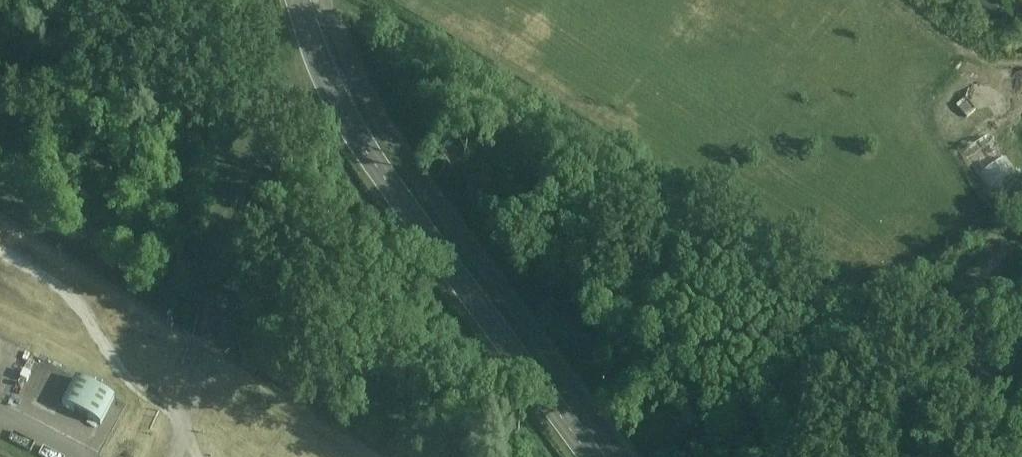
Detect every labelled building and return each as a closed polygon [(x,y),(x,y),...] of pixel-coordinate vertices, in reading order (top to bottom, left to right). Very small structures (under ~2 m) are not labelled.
[(69,412),(105,430),(119,404),(83,385),(69,412)]
